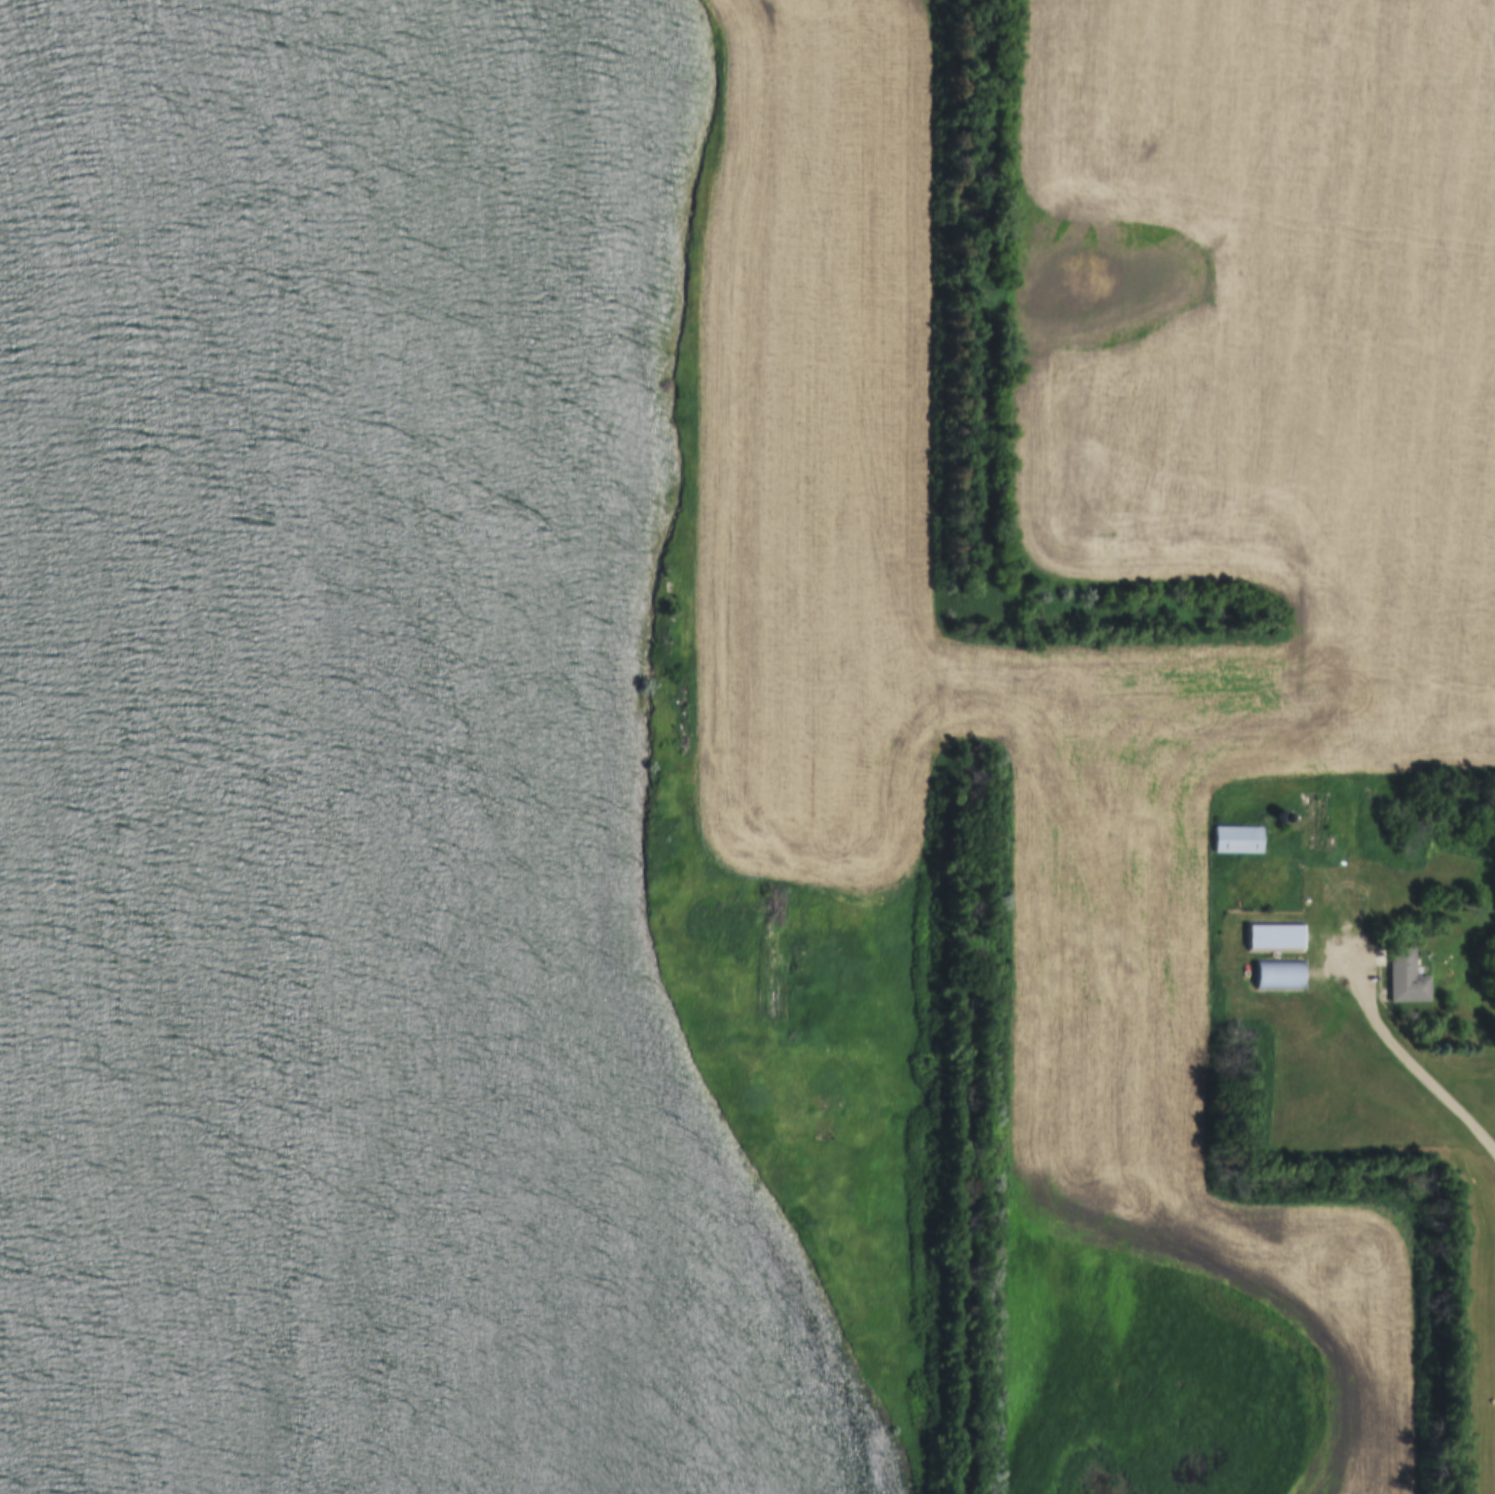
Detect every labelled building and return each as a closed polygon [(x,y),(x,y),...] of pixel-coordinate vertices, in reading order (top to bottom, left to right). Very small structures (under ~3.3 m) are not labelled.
[(1281,825),(1285,823),(1287,819),(1285,814),(1281,813),(1277,815),(1275,819),(1277,823),(1281,825)] [(1213,828),(1261,829),(1260,855),(1213,854),(1213,828)] [(1300,953),(1247,953),(1247,923),(1300,922),(1300,953)] [(1413,949),(1413,978),(1427,978),(1428,1003),(1389,1003),(1388,949),(1413,949)] [(1254,960),(1300,960),(1301,991),(1255,991),(1254,960)]
